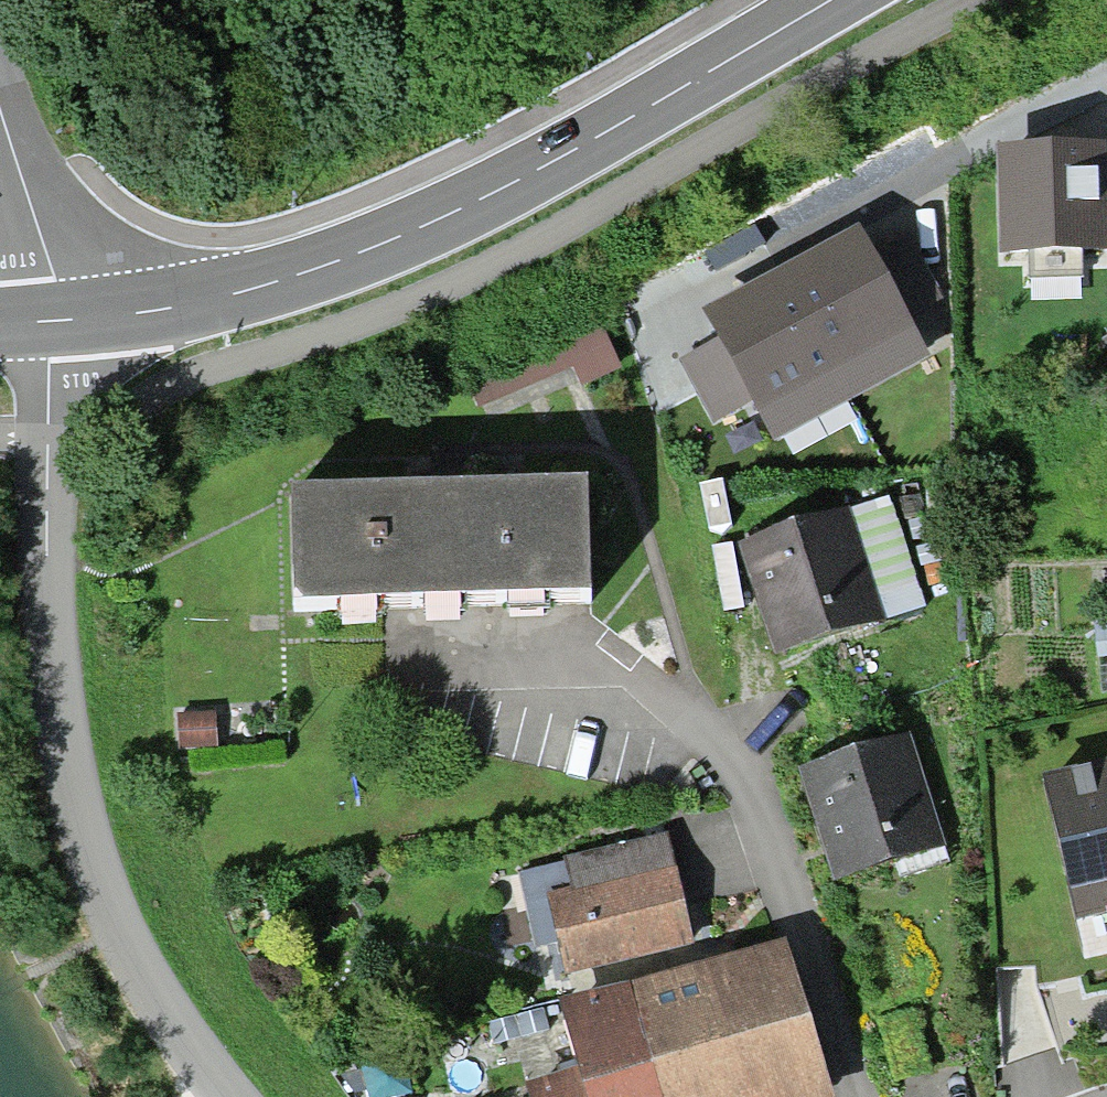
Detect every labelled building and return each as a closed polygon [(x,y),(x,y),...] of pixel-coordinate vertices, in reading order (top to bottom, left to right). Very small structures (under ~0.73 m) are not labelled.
[(999,149),(1001,252),(1029,252),(1029,279),(1084,278),(1084,249),(1106,249),(1106,147),(999,149)] [(861,224),(778,267),(848,398),(930,355),(907,310),(874,249),(861,224)] [(906,231),(874,249),(907,310),(939,293),(906,231)] [(848,398),(778,267),(702,309),(717,336),(753,403),(772,439),(848,398)] [(601,326),(467,384),(476,406),(576,363),(586,385),(620,370),(601,326)] [(753,403),(717,336),(675,358),(711,425),(753,403)] [(592,587),(589,471),(429,476),(290,480),(294,596),(592,587)] [(926,606),(890,496),(744,544),(780,654),(926,606)] [(213,715),(179,717),(181,751),(215,749),(213,715)] [(910,733),(798,768),(812,814),(833,879),(945,845),(910,733)] [(1046,773),(1079,912),(1106,905),(1106,758),(1046,773)] [(693,944),(667,830),(563,854),(564,860),(518,870),(536,946),(558,941),(566,973),(693,944)] [(744,1096),(836,1096),(787,936),(705,961),(744,1096)] [(631,982),(664,1096),(744,1096),(705,961),(631,982)] [(631,982),(563,1001),(582,1066),(591,1096),(664,1096),(631,982)] [(582,1066),(525,1082),(529,1096),(591,1096),(582,1066)]
